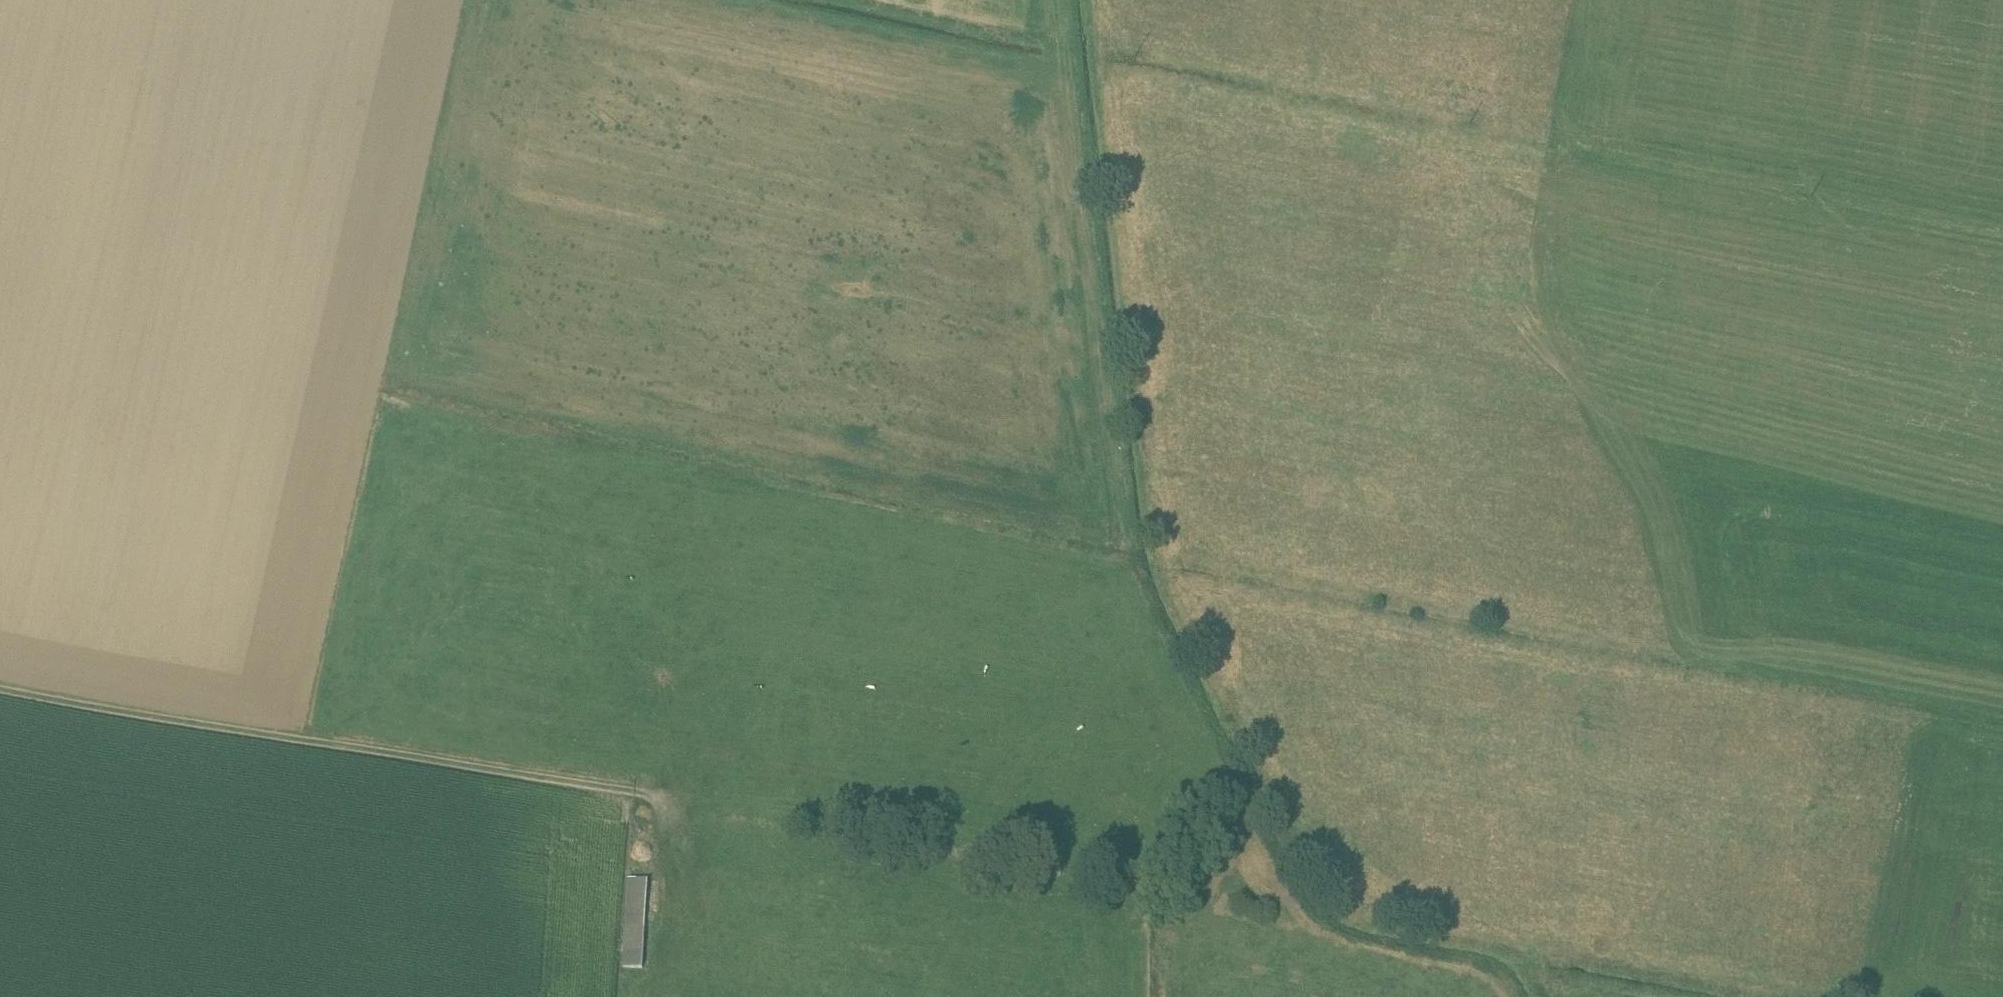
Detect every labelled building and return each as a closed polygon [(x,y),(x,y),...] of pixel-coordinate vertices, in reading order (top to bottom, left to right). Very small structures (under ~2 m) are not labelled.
[(629,887),(626,927),(645,929),(648,888),(629,887)] [(645,929),(626,927),(624,967),(643,968),(645,929)]
